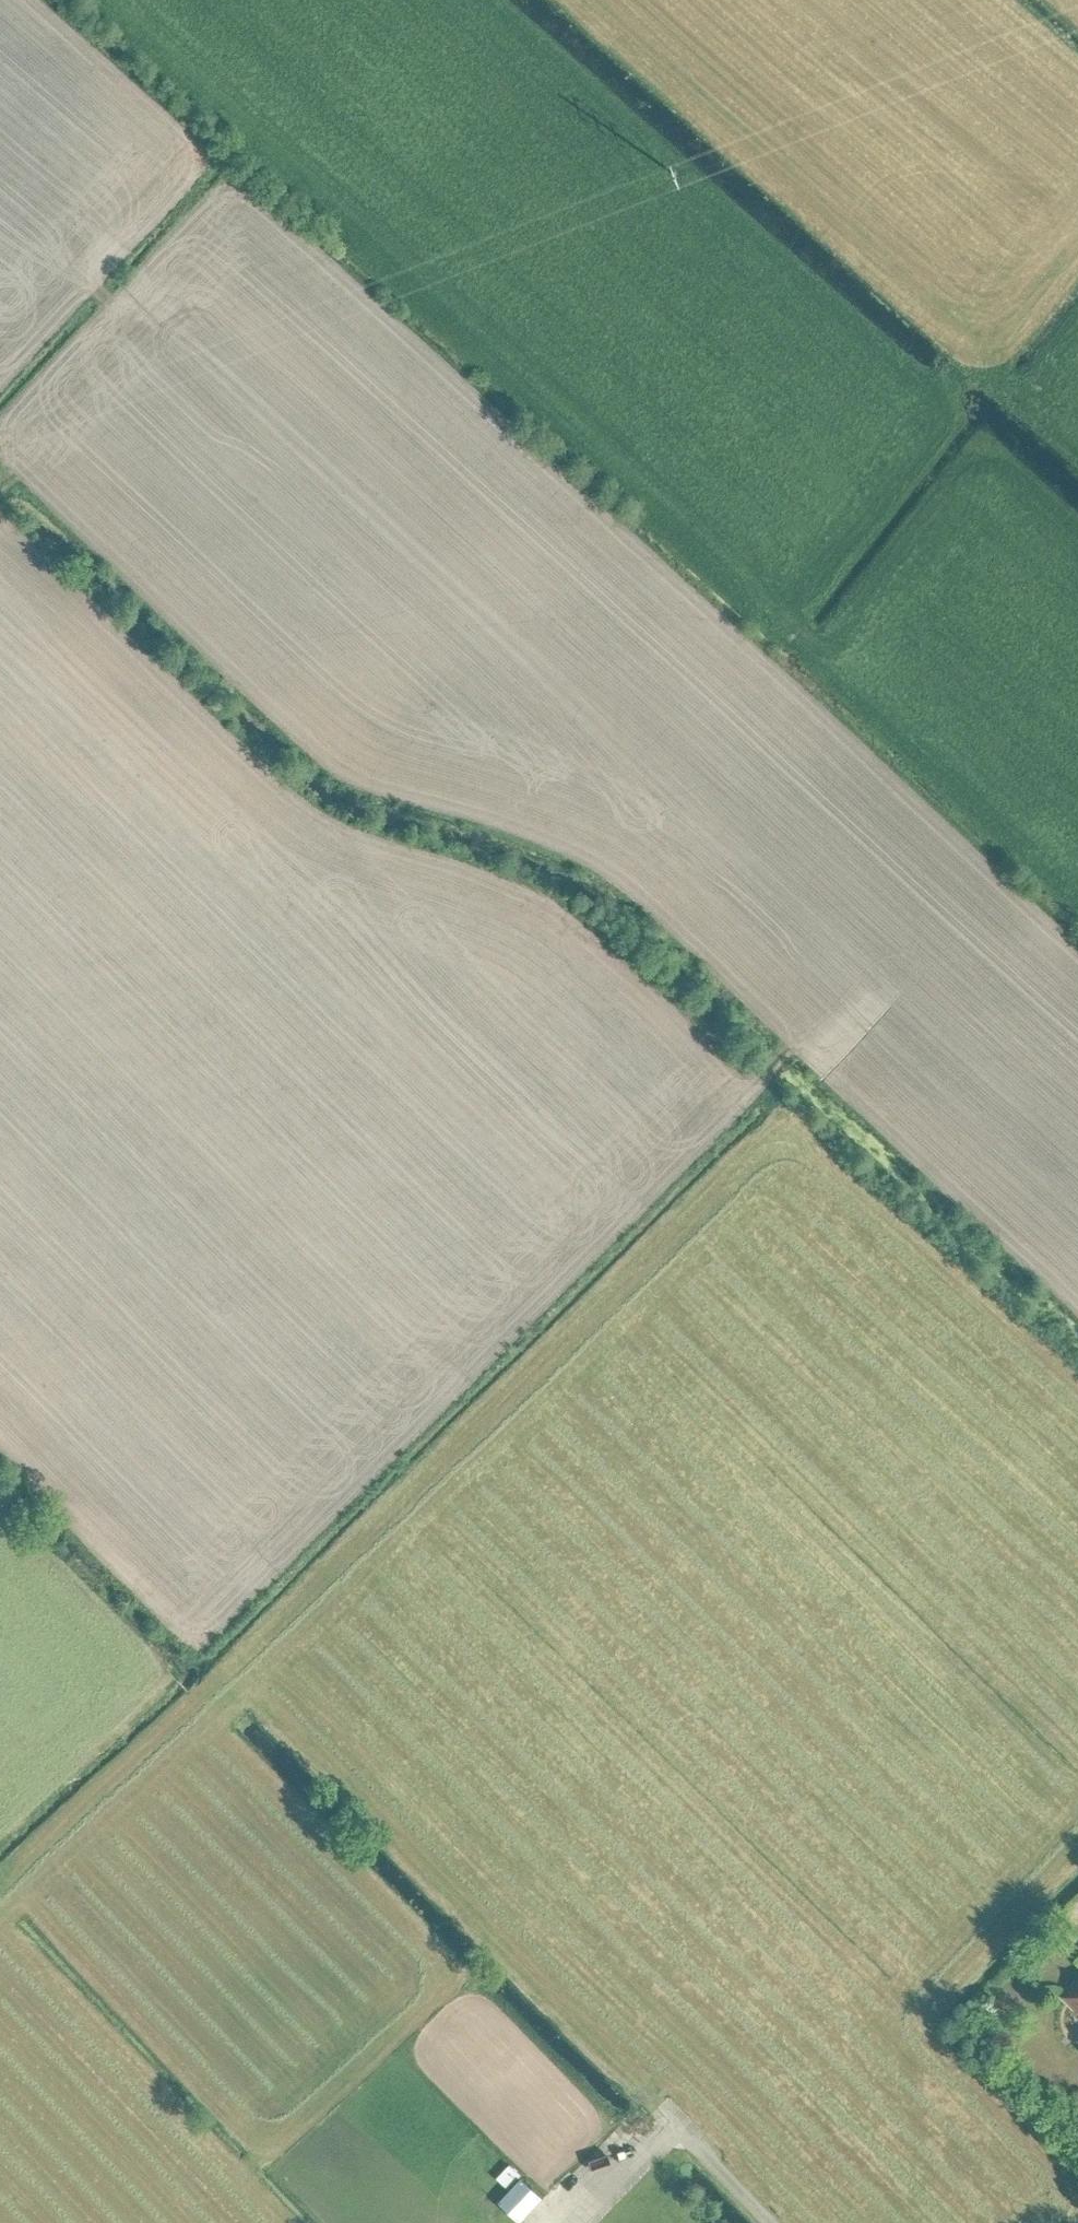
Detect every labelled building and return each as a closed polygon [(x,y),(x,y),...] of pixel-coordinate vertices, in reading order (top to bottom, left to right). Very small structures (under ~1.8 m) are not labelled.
[(1062,1997),(1077,2012),(1077,1980),(1062,1997)] [(512,2160),(499,2174),(511,2184),(524,2170),(512,2160)] [(500,2198),(522,2218),(545,2193),(523,2173),(500,2198)] [(705,2219),(691,2205),(680,2216),(686,2222),(700,2222),(705,2219)]
